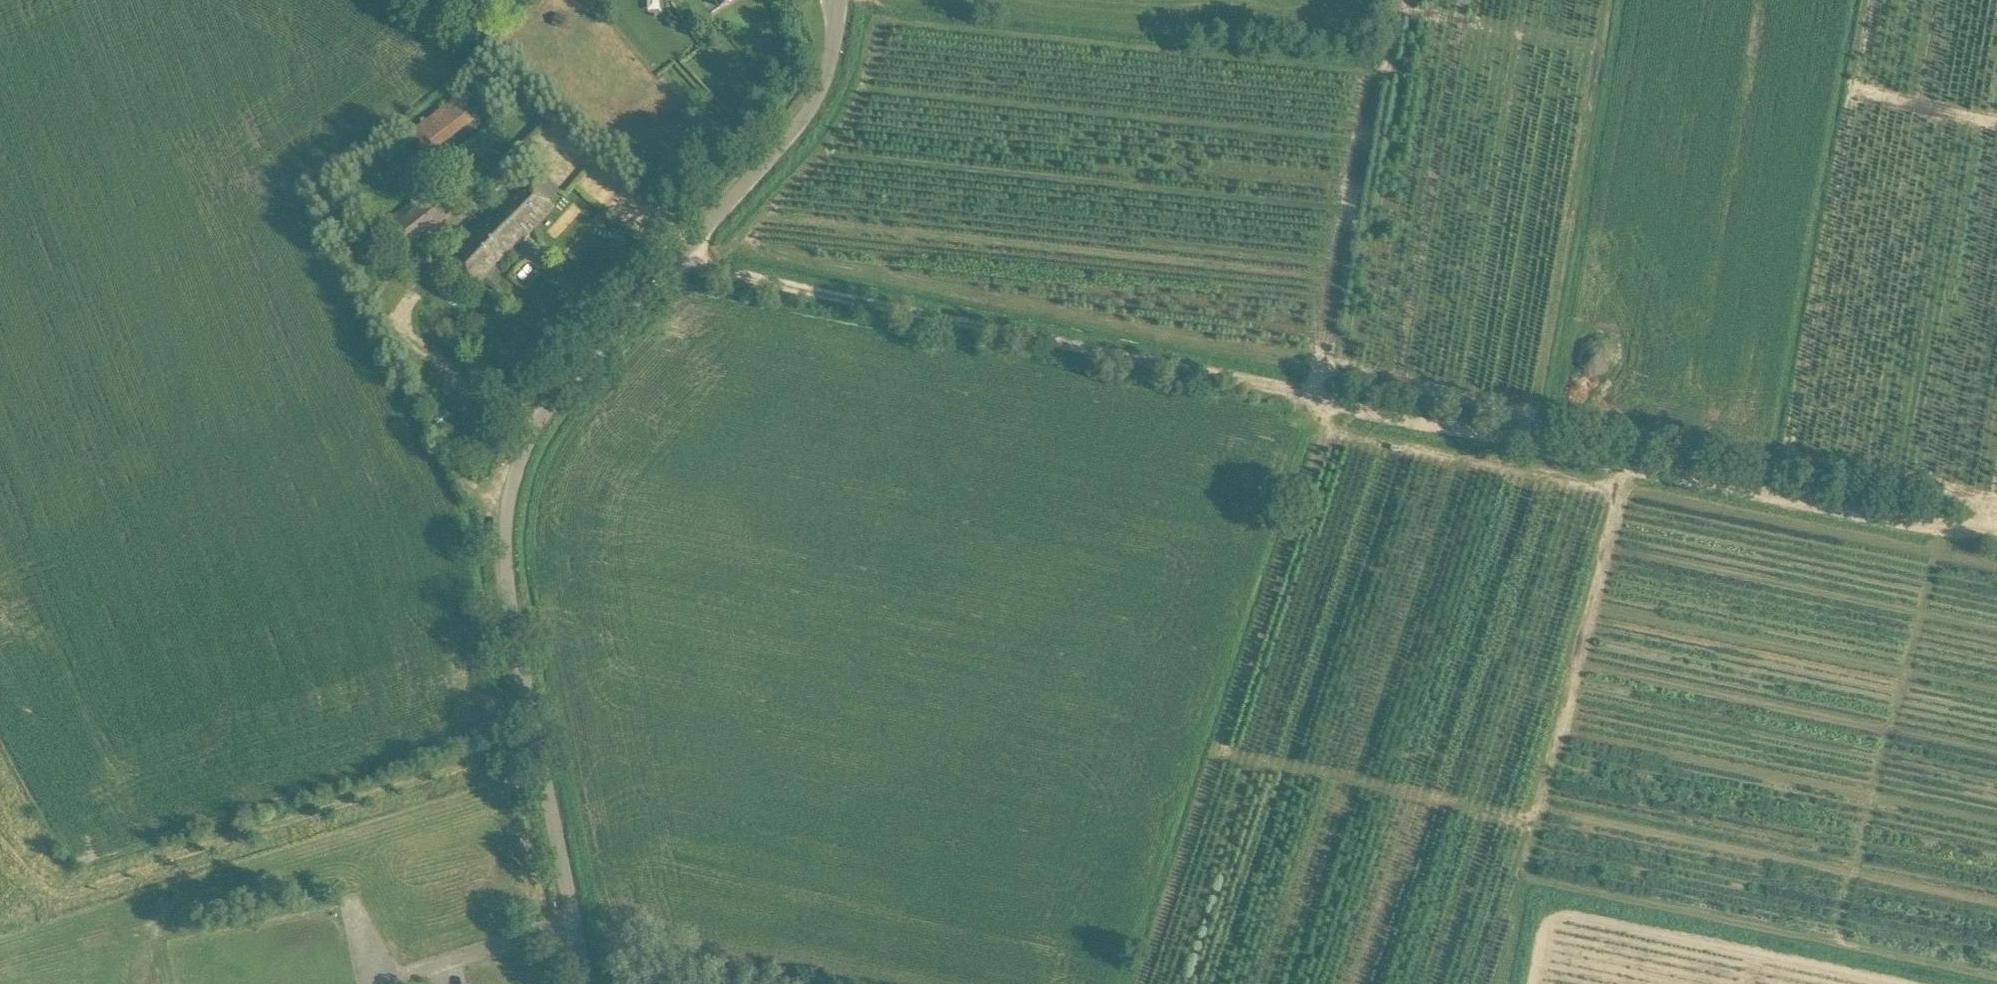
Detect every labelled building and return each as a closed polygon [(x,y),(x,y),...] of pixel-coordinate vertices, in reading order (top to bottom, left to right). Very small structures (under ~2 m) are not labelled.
[(478,118),(460,94),(409,132),(427,156),(478,118)] [(381,206),(433,171),(409,135),(357,170),(381,206)] [(554,206),(539,192),(522,176),(446,259),(478,288),(554,206)] [(448,213),(432,194),(427,188),(381,224),(407,254),(411,251),(408,247),(448,213)]
